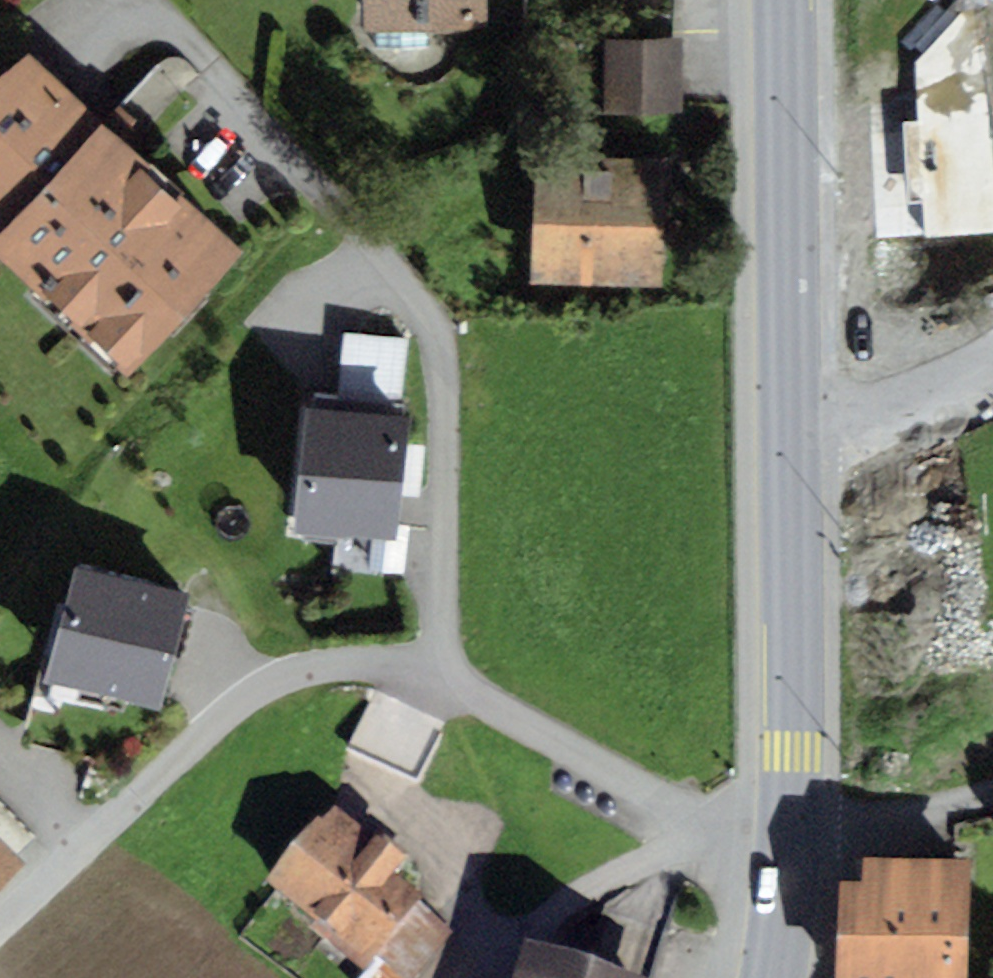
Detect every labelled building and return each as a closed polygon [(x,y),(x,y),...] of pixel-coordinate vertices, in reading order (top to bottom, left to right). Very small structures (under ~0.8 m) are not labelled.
[(362,32),(373,32),(374,50),(425,48),(425,29),(486,28),(485,0),(362,0),(362,32)] [(682,39),(605,38),(604,112),(681,113),(682,39)] [(0,77),(0,256),(127,376),(243,250),(139,152),(104,120),(29,51),(0,77)] [(118,105),(104,120),(139,152),(154,135),(118,105)] [(670,157),(535,154),(531,281),(666,284),(670,157)] [(345,332),(337,399),(401,405),(409,339),(345,332)] [(337,399),(307,395),(293,530),(396,541),(410,406),(401,405),(337,399)] [(191,590),(75,561),(44,681),(160,710),(191,590)] [(445,722),(375,691),(346,756),(381,772),(416,787),(445,722)] [(270,900),(369,977),(368,977),(414,977),(449,934),(395,891),(406,877),(402,874),(411,862),(384,841),(375,853),(332,821),(270,900)] [(23,864),(0,840),(0,886),(23,864)] [(832,977),(964,977),(970,859),(862,853),(860,880),(837,879),(832,977)] [(520,968),(517,977),(558,977),(520,968)]
